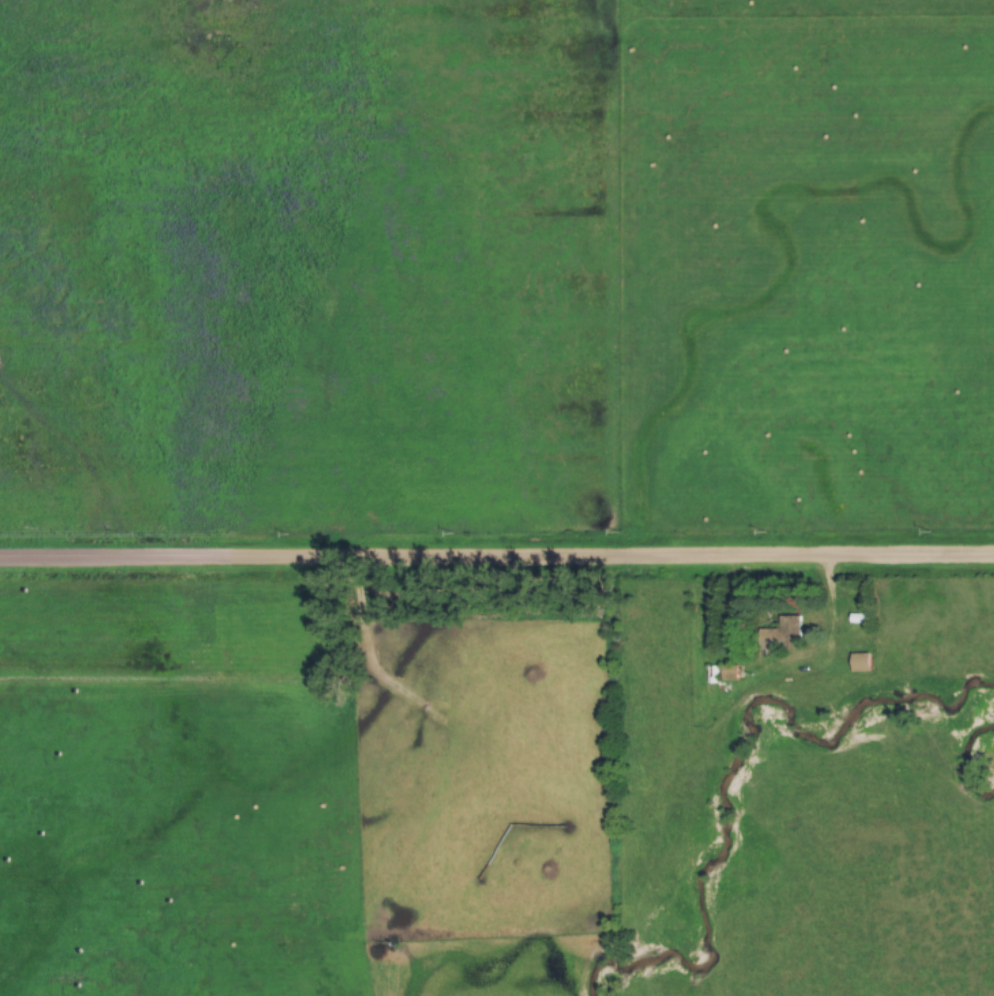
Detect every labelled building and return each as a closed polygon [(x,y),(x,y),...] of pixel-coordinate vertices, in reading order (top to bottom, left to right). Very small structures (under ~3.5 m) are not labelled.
[(864,624),(864,615),(848,615),(848,624),(864,624)] [(799,616),(777,616),(777,629),(756,629),(756,651),(799,651),(799,616)] [(849,654),(849,672),(868,672),(868,654),(849,654)] [(735,680),(734,666),(720,667),(721,680),(735,680)]
